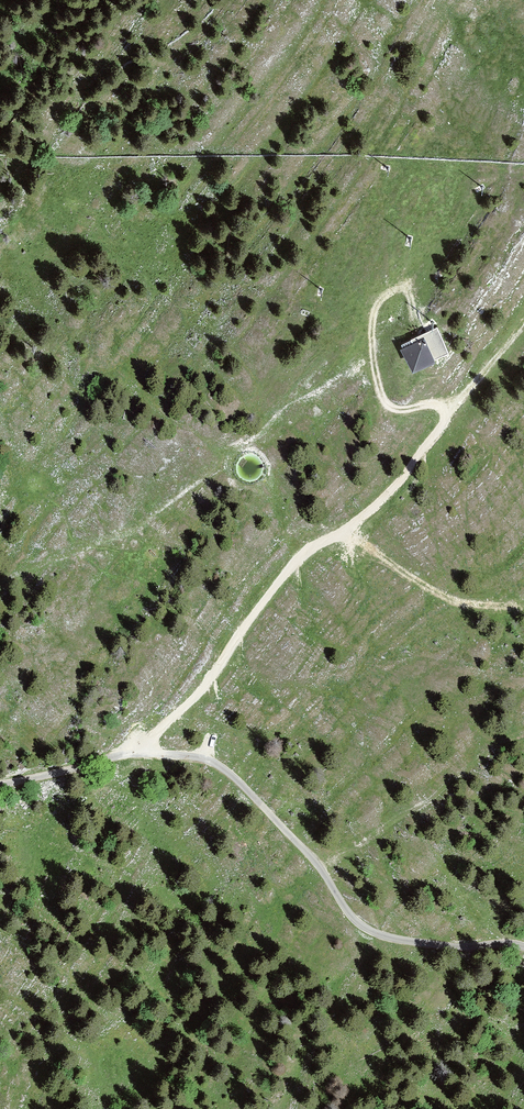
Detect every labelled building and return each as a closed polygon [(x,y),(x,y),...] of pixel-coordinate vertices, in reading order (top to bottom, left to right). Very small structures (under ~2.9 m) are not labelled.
[(437,330),(402,346),(413,370),(448,354),(437,330)]
